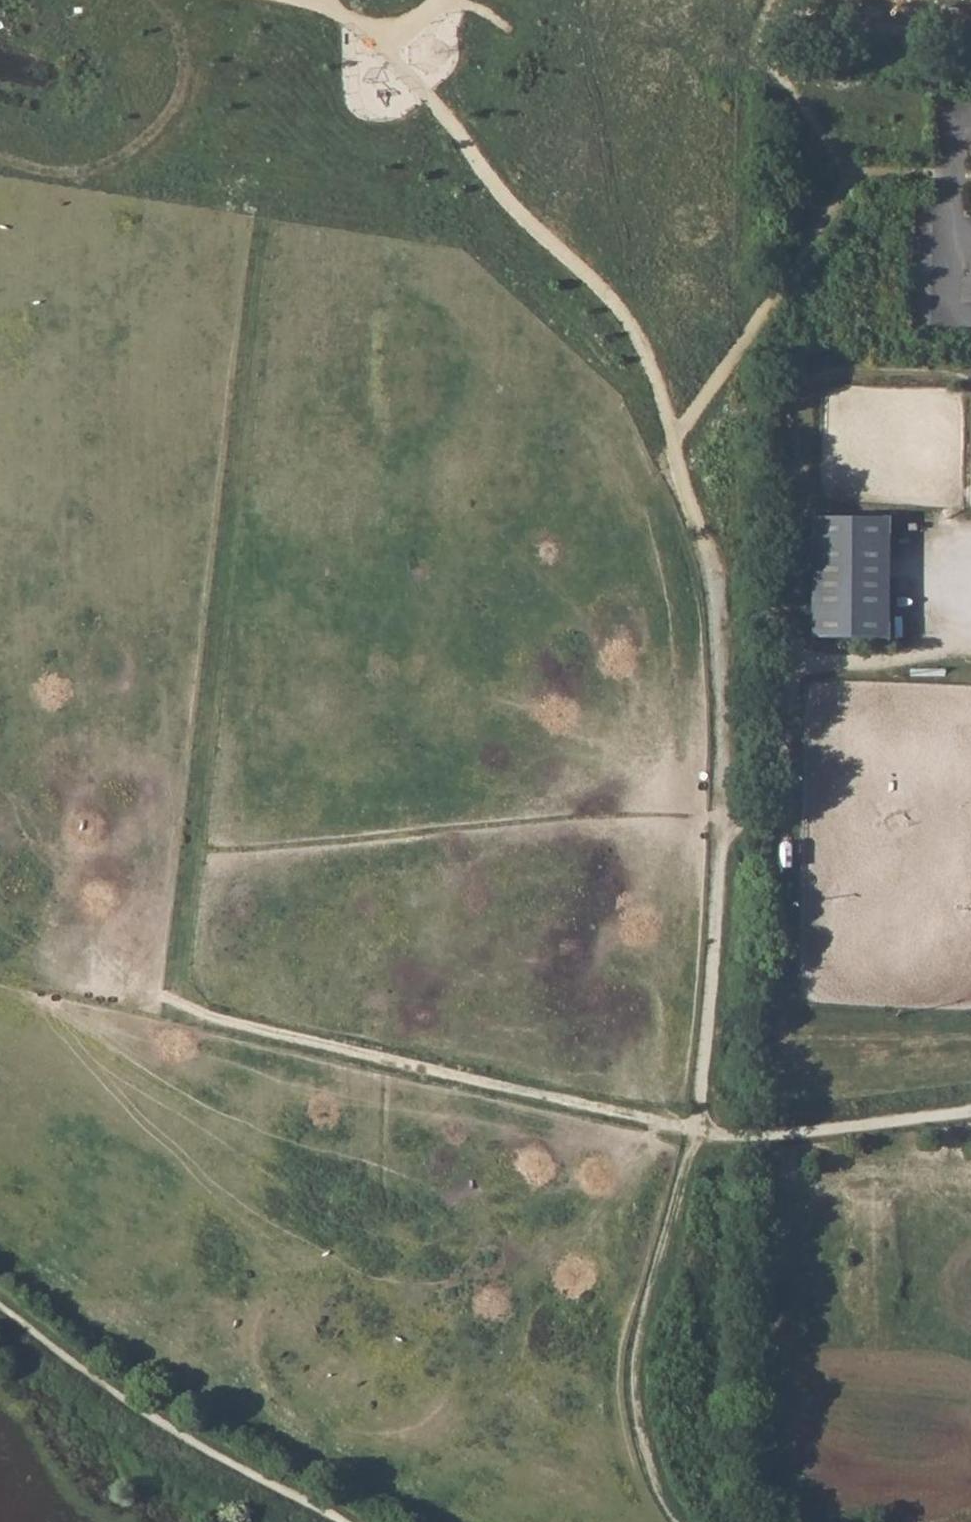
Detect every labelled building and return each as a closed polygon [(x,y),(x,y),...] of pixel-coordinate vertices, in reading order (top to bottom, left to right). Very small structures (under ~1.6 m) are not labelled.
[(895,516),(821,513),(816,615),(890,619),(895,516)]
